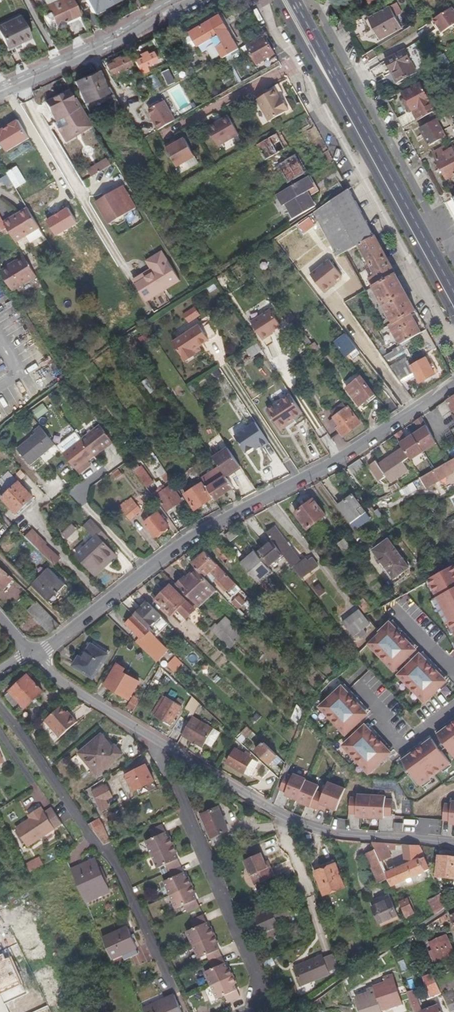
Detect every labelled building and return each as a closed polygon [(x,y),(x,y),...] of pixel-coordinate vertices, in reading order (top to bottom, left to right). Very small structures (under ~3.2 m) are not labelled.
[(59,3),(58,0),(50,0),(43,3),(46,9),(59,3)] [(59,3),(46,9),(49,15),(47,16),(46,17),(45,19),(45,20),(47,21),(49,22),(50,21),(52,20),(56,30),(58,31),(60,32),(62,32),(64,31),(65,30),(65,28),(66,25),(80,19),(71,0),(66,0),(59,3)] [(92,12),(108,3),(107,1),(108,0),(86,0),(92,12)] [(393,4),(389,7),(396,17),(400,14),(393,4)] [(433,19),(442,31),(453,23),(453,11),(451,6),(433,19)] [(404,27),(396,17),(389,7),(369,22),(383,42),(404,27)] [(209,37),(214,34),(216,38),(226,33),(222,26),(226,24),(223,18),(219,20),(217,15),(187,31),(194,45),(209,37)] [(7,46),(30,36),(21,18),(0,28),(0,32),(7,46)] [(265,35),(246,45),(257,63),(275,54),(273,50),(265,35)] [(233,46),(229,38),(221,42),(225,51),(233,46)] [(156,43),(136,52),(145,70),(154,66),(149,58),(160,53),(156,43)] [(120,55),(113,58),(117,67),(135,59),(131,50),(120,55)] [(417,73),(405,51),(387,61),(398,83),(417,73)] [(450,63),(445,55),(436,60),(440,67),(450,63)] [(81,78),(89,99),(112,90),(104,68),(81,78)] [(165,84),(173,81),(168,69),(160,72),(165,84)] [(398,121),(402,130),(432,113),(437,110),(422,84),(404,94),(409,103),(407,104),(411,111),(413,110),(414,112),(398,121)] [(69,86),(45,100),(56,118),(54,120),(64,137),(93,120),(78,94),(75,96),(69,86)] [(272,120),(293,108),(288,98),(286,99),(279,87),(260,97),(272,120)] [(114,101),(117,106),(124,102),(118,92),(114,95),(116,99),(114,101)] [(163,126),(180,117),(169,97),(154,106),(157,113),(160,118),(159,119),(163,126)] [(434,118),(447,110),(445,105),(437,110),(432,113),(434,118)] [(232,114),(211,125),(222,144),(242,133),(232,114)] [(294,131),(307,124),(303,116),(290,124),(294,131)] [(0,131),(0,140),(7,151),(30,138),(19,120),(10,125),(11,126),(5,130),(4,128),(0,131)] [(429,146),(445,137),(436,120),(419,129),(429,146)] [(284,139),(281,141),(280,138),(277,134),(255,147),(263,161),(274,155),(288,147),(284,139)] [(175,140),(168,144),(180,165),(198,155),(187,136),(176,142),(175,140)] [(446,145),(449,151),(453,148),(453,140),(446,145)] [(450,152),(449,151),(446,145),(432,153),(447,180),(453,176),(453,151),(450,152)] [(266,167),(278,160),(274,155),(263,161),(266,167)] [(278,165),(287,181),(304,172),(295,156),(278,165)] [(83,180),(109,165),(104,157),(79,173),(83,180)] [(225,168),(234,184),(240,180),(231,164),(225,168)] [(15,185),(23,181),(14,165),(7,170),(15,185)] [(205,172),(209,179),(220,172),(216,166),(205,172)] [(304,194),(314,188),(308,177),(277,195),(283,205),(290,202),(293,207),(289,209),(294,218),(315,207),(310,197),(306,199),(304,194)] [(338,182),(326,190),(331,197),(343,190),(338,182)] [(106,195),(97,199),(110,222),(117,218),(120,218),(122,217),(123,215),(124,214),(137,207),(124,184),(117,188),(119,192),(116,194),(114,194),(113,194),(112,194),(111,195),(110,197),(108,199),(106,195)] [(336,256),(357,244),(373,235),(357,205),(348,188),(313,212),(318,222),(336,256)] [(453,199),(453,189),(439,197),(444,205),(452,200),(453,199)] [(452,200),(444,205),(453,224),(453,204),(452,200)] [(39,228),(27,207),(19,211),(20,214),(5,223),(7,227),(16,242),(39,228)] [(313,212),(306,217),(312,226),(316,224),(318,222),(313,212)] [(357,244),(379,282),(394,273),(381,248),(374,236),(373,235),(357,244)] [(148,264),(150,268),(132,278),(142,297),(177,277),(160,246),(143,256),(148,264)] [(12,292),(13,291),(37,276),(26,257),(11,266),(12,267),(2,273),(1,274),(12,292)] [(330,260),(311,275),(323,292),(324,291),(327,291),(330,289),(331,286),(335,283),(343,277),(330,260)] [(130,274),(132,278),(150,268),(148,264),(130,274)] [(392,322),(415,309),(402,287),(394,273),(379,282),(372,286),(392,322)] [(270,306),(250,319),(262,337),(269,332),(268,331),(281,323),(270,306)] [(413,336),(425,329),(419,318),(415,309),(392,322),(389,324),(401,344),(413,336)] [(184,335),(193,350),(218,334),(211,323),(207,325),(204,322),(184,335)] [(331,338),(344,354),(348,351),(355,346),(342,329),(331,338)] [(435,346),(425,329),(413,336),(423,353),(435,346)] [(303,342),(308,348),(314,344),(309,337),(303,342)] [(257,343),(243,352),(247,358),(261,349),(257,343)] [(263,348),(270,360),(278,356),(271,344),(263,348)] [(385,361),(404,349),(401,344),(386,353),(382,356),(385,361)] [(355,346),(348,351),(352,356),(359,351),(355,346)] [(303,351),(293,358),(296,363),(306,357),(303,351)] [(390,368),(399,380),(413,372),(418,382),(434,373),(424,356),(411,363),(408,359),(399,363),(397,361),(394,363),(396,365),(390,368)] [(366,397),(368,399),(374,394),(360,374),(344,386),(358,403),(366,397)] [(406,402),(413,397),(404,385),(391,394),(401,406),(406,402)] [(185,391),(182,387),(176,390),(179,395),(185,391)] [(445,399),(452,411),(453,410),(453,393),(445,399)] [(295,423),(298,426),(307,419),(292,395),(268,410),(282,431),(295,423)] [(397,408),(388,397),(381,402),(389,414),(395,410),(397,408)] [(337,428),(342,435),(359,423),(343,401),(332,409),(336,415),(333,416),(339,424),(336,427),(337,428)] [(43,404),(32,411),(38,419),(48,411),(43,404)] [(339,424),(333,416),(328,420),(335,429),(337,428),(336,427),(339,424)] [(411,434),(422,451),(435,444),(420,416),(414,421),(413,421),(419,429),(411,434)] [(426,424),(434,438),(442,434),(435,419),(426,424)] [(262,446),(263,448),(265,450),(271,446),(255,421),(241,430),(254,451),(255,450),(262,446)] [(113,441),(101,424),(82,438),(94,454),(113,441)] [(18,448),(31,464),(56,444),(40,425),(34,430),(36,432),(18,448)] [(233,435),(246,456),(254,451),(241,430),(233,435)] [(409,457),(410,458),(422,451),(411,434),(405,439),(399,431),(393,435),(404,448),(409,457)] [(62,453),(75,469),(94,454),(82,438),(62,453)] [(380,464),(377,460),(369,465),(380,480),(386,475),(391,481),(408,469),(403,461),(409,457),(404,448),(380,464)] [(241,466),(229,449),(214,458),(220,467),(226,475),(241,466)] [(418,477),(424,488),(452,472),(450,470),(453,468),(453,457),(448,460),(445,462),(421,476),(418,477)] [(365,470),(360,460),(348,465),(353,475),(365,470)] [(132,467),(147,488),(155,482),(147,472),(150,470),(148,467),(145,469),(143,466),(142,467),(138,463),(132,467)] [(187,471),(192,479),(198,475),(192,467),(187,471)] [(226,475),(220,467),(201,480),(202,482),(214,500),(233,487),(226,475)] [(161,475),(166,482),(171,479),(166,471),(161,475)] [(17,480),(1,496),(15,511),(32,496),(17,480)] [(404,497),(418,489),(414,481),(400,490),(404,497)] [(206,503),(207,504),(214,500),(202,482),(185,493),(196,509),(206,503)] [(158,496),(168,511),(182,502),(172,486),(167,489),(165,486),(161,489),(163,492),(158,496)] [(338,505),(356,529),(370,519),(352,495),(338,505)] [(119,503),(129,516),(141,508),(132,496),(126,500),(125,499),(119,503)] [(313,498),(295,512),(306,528),(326,513),(313,498)] [(59,524),(58,525),(76,544),(86,535),(63,510),(59,513),(65,519),(59,524)] [(145,522),(155,536),(169,527),(158,512),(145,522)] [(54,518),(59,524),(65,519),(59,513),(54,518)] [(93,519),(86,526),(95,537),(77,553),(90,567),(102,556),(109,563),(117,556),(104,541),(108,537),(93,519)] [(300,561),(274,526),(266,532),(272,540),(283,555),(300,578),(316,566),(311,558),(306,561),(304,559),(300,561)] [(226,531),(230,536),(236,531),(232,527),(229,529),(226,531)] [(318,535),(309,540),(312,544),(320,539),(318,535)] [(32,544),(53,564),(62,556),(47,543),(49,541),(41,536),(32,544)] [(336,544),(345,555),(352,549),(344,538),(336,544)] [(408,567),(387,539),(372,551),(394,578),(408,567)] [(257,552),(268,566),(283,555),(272,540),(257,552)] [(257,552),(255,550),(239,563),(258,584),(273,572),(268,566),(257,552)] [(213,575),(226,589),(233,583),(204,551),(190,564),(196,570),(203,577),(211,569),(214,573),(213,575)] [(109,563),(102,556),(90,567),(96,574),(109,563)] [(425,580),(435,597),(432,599),(438,610),(446,624),(448,622),(453,632),(453,567),(453,564),(427,579),(425,580)] [(12,578),(0,568),(0,587),(3,590),(12,578)] [(34,587),(54,607),(71,590),(51,570),(34,587)] [(184,577),(183,577),(175,585),(188,597),(196,605),(214,588),(203,577),(196,570),(186,579),(184,577)] [(435,597),(425,580),(422,582),(432,599),(435,597)] [(155,599),(170,615),(177,608),(187,618),(194,611),(184,601),(169,585),(155,599)] [(188,597),(184,601),(194,611),(198,607),(196,605),(188,597)] [(358,601),(356,598),(353,601),(362,613),(369,608),(361,599),(358,601)] [(438,610),(432,599),(430,601),(435,611),(438,610)] [(134,616),(154,636),(167,623),(147,602),(134,616)] [(30,612),(47,628),(54,620),(38,604),(30,612)] [(187,618),(177,608),(170,615),(180,625),(187,618)] [(340,623),(351,638),(368,624),(362,616),(358,609),(340,623)] [(154,636),(134,616),(126,624),(161,658),(169,651),(154,636)] [(218,626),(207,616),(202,621),(213,632),(218,626)] [(243,635),(225,617),(218,626),(235,643),(243,635)] [(394,617),(391,620),(414,649),(417,646),(405,632),(394,617)] [(51,632),(60,625),(54,620),(47,628),(51,632)] [(414,649),(391,620),(377,633),(367,644),(393,670),(414,649)] [(453,632),(448,622),(446,624),(445,624),(450,634),(453,632)] [(88,650),(81,661),(77,658),(72,667),(93,679),(107,655),(91,645),(88,650)] [(77,658),(81,661),(88,650),(83,647),(77,658)] [(422,651),(418,654),(445,681),(448,678),(435,665),(422,651)] [(445,681),(418,654),(397,675),(424,702),(445,681)] [(166,664),(174,673),(184,664),(176,655),(166,664)] [(105,685),(128,700),(139,683),(116,668),(105,685)] [(21,700),(27,705),(42,689),(26,674),(7,694),(18,704),(21,700)] [(356,698),(343,684),(340,687),(366,714),(369,711),(356,698)] [(366,714),(340,687),(319,707),(344,734),(366,714)] [(133,712),(140,700),(135,696),(128,708),(133,712)] [(176,704),(163,697),(153,714),(171,725),(182,708),(176,704)] [(189,710),(195,714),(200,705),(195,701),(189,710)] [(70,716),(68,717),(59,706),(43,718),(57,736),(75,722),(70,716)] [(205,744),(213,730),(193,717),(185,730),(182,735),(182,736),(202,748),(205,744)] [(453,722),(453,717),(449,720),(434,731),(437,735),(453,722)] [(185,730),(189,724),(180,718),(173,730),(182,735),(185,730)] [(437,735),(453,758),(453,722),(437,735)] [(367,723),(364,725),(389,753),(392,750),(379,736),(367,723)] [(389,753),(364,725),(342,745),(368,773),(389,753)] [(213,730),(205,744),(211,748),(220,734),(213,730)] [(100,735),(77,752),(94,775),(120,756),(113,747),(111,749),(100,735)] [(401,761),(431,739),(429,735),(413,747),(398,757),(401,761)] [(449,763),(431,739),(401,761),(418,785),(449,763)] [(255,752),(268,765),(276,756),(263,743),(255,752)] [(253,760),(234,750),(225,767),(243,776),(244,774),(250,777),(258,762),(254,758),(253,760)] [(146,765),(127,774),(134,789),(154,780),(146,765)] [(297,800),(305,780),(292,775),(292,776),(286,774),(280,790),(285,792),(284,795),(297,800)] [(317,808),(322,794),(316,792),(318,787),(305,781),(297,800),(297,802),(316,809),(317,808)] [(335,811),(344,789),(327,782),(322,794),(317,808),(324,811),(326,807),(335,811)] [(89,792),(97,810),(105,807),(102,800),(109,797),(104,785),(89,792)] [(369,817),(370,796),(356,795),(356,798),(349,797),(348,814),(355,814),(355,817),(369,817)] [(390,816),(391,800),(384,799),(384,796),(370,796),(369,817),(383,818),(383,815),(390,816)] [(450,802),(450,805),(443,804),(441,820),(448,821),(448,824),(453,824),(453,802),(450,802)] [(29,813),(31,817),(27,819),(12,829),(23,847),(51,830),(37,808),(29,813)] [(230,831),(220,809),(204,816),(214,838),(230,831)] [(101,819),(91,824),(92,828),(103,823),(101,819)] [(393,822),(393,831),(402,831),(402,823),(393,822)] [(190,911),(202,905),(196,893),(198,892),(190,876),(188,877),(177,853),(179,852),(171,836),(169,837),(163,824),(151,830),(154,837),(147,840),(159,867),(167,864),(174,877),(166,881),(179,908),(187,904),(190,911)] [(393,844),(372,842),(375,850),(381,862),(390,857),(386,849),(393,850),(393,844)] [(421,858),(427,872),(430,870),(420,846),(402,844),(406,864),(421,858)] [(366,854),(379,882),(388,878),(385,872),(381,862),(375,850),(366,854)] [(262,853),(245,860),(256,885),(276,877),(271,866),(268,868),(266,862),(262,853)] [(30,871),(44,864),(39,856),(26,863),(30,871)] [(436,877),(453,879),(453,858),(438,857),(436,877)] [(427,872),(421,858),(406,864),(385,872),(388,878),(391,886),(427,872)] [(106,893),(90,862),(67,873),(83,904),(106,893)] [(323,896),(345,888),(341,877),(336,864),(314,873),(323,896)] [(350,886),(346,875),(341,877),(345,888),(350,886)] [(446,905),(441,894),(429,899),(436,914),(446,905)] [(412,912),(406,899),(398,902),(407,922),(414,919),(411,912),(412,912)] [(251,917),(259,934),(281,925),(279,920),(294,914),(289,902),(251,917)] [(400,921),(393,905),(374,913),(382,929),(400,921)] [(233,1001),(245,995),(239,983),(241,982),(233,966),(231,967),(220,943),(222,942),(214,925),(212,926),(206,914),(194,920),(197,927),(190,931),(203,958),(210,954),(217,967),(209,971),(222,998),(229,994),(233,1001)] [(135,948),(125,928),(101,940),(111,960),(135,948)] [(434,966),(453,956),(453,954),(446,937),(430,945),(434,954),(430,956),(434,966)] [(268,969),(275,966),(271,956),(263,959),(268,969)] [(338,969),(334,957),(323,960),(321,957),(293,967),(300,987),(329,977),(327,973),(338,969)] [(441,994),(453,988),(453,972),(435,981),(441,994)] [(432,975),(424,979),(431,994),(433,998),(441,994),(435,981),(432,975)] [(413,990),(406,993),(413,1011),(440,1011),(437,1005),(421,1011),(415,996),(413,990)] [(174,996),(161,1002),(162,1004),(144,1011),(181,1011),(174,996)] [(143,1011),(144,1011),(162,1004),(161,1002),(143,1010),(143,1011)]
